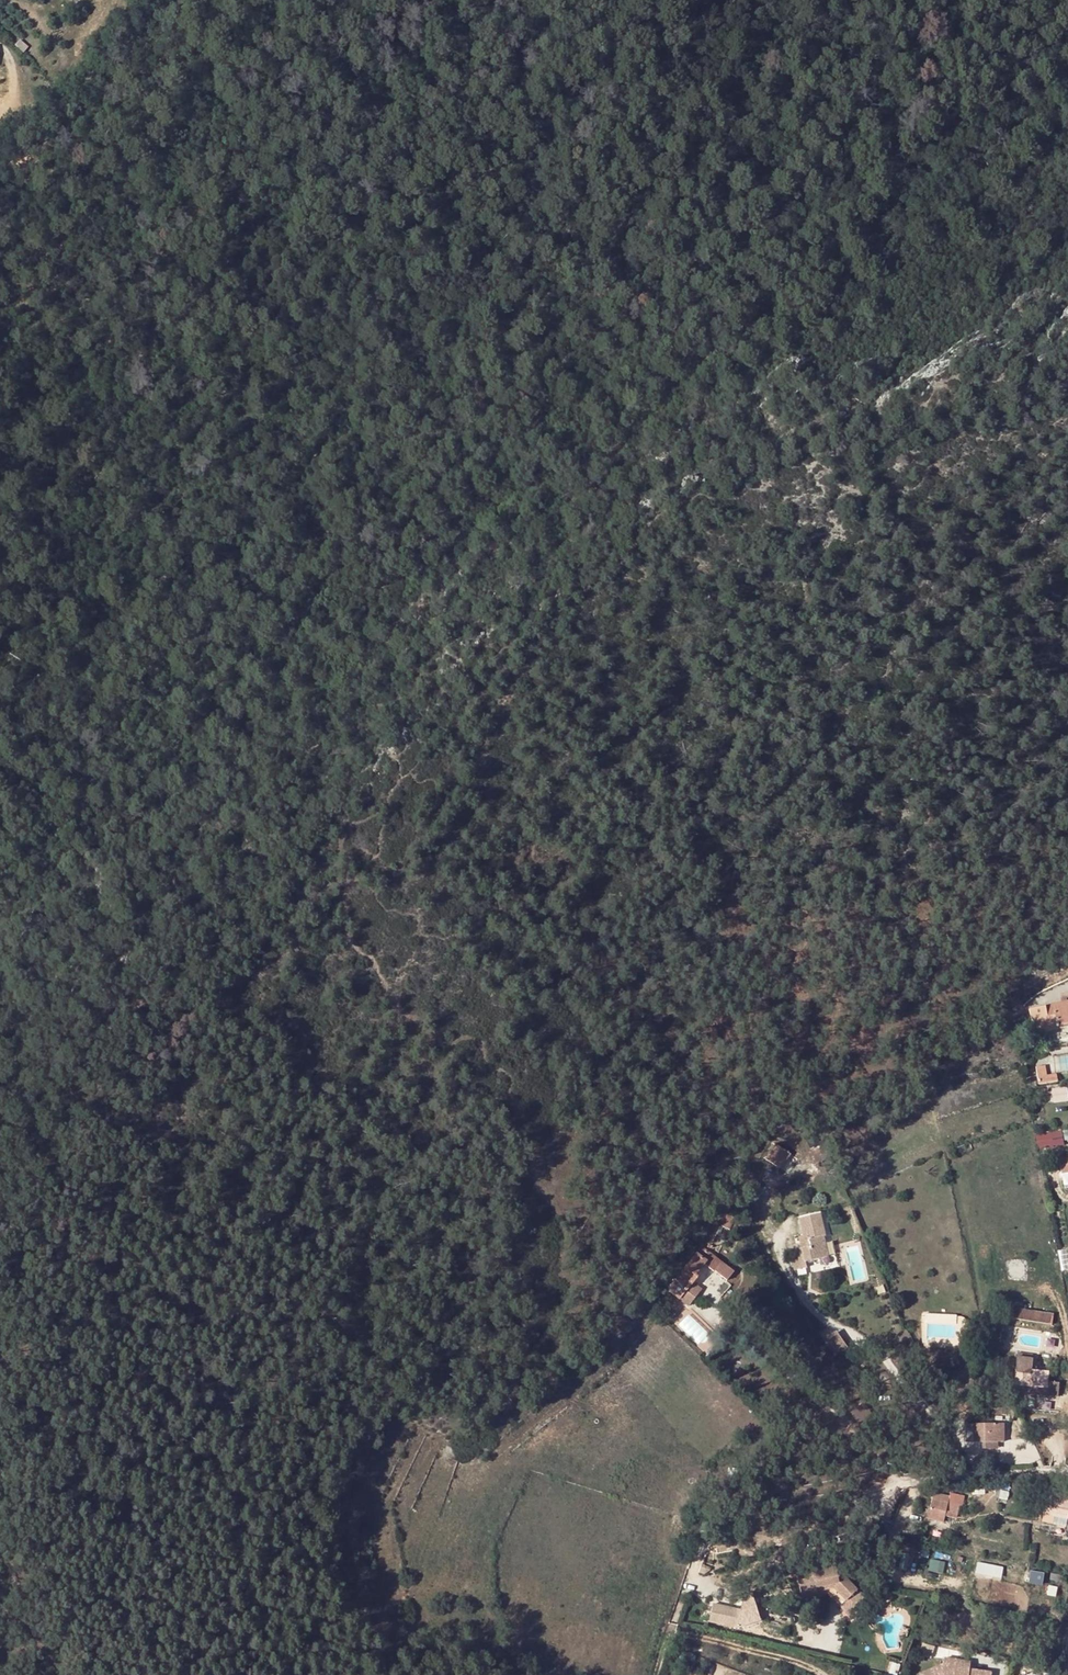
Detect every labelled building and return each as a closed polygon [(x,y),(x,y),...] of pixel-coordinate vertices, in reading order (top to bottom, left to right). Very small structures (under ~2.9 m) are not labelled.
[(1047,1021),(1055,1019),(1056,1024),(1067,1022),(1067,1000),(1044,1005),(1047,1021)] [(1049,1031),(1057,1029),(1056,1024),(1055,1019),(1047,1021),(1049,1031)] [(1058,1073),(1049,1075),(1047,1065),(1038,1067),(1042,1084),(1060,1080),(1058,1073)] [(1051,1090),(1053,1104),(1067,1102),(1067,1088),(1051,1090)] [(1036,1134),(1039,1149),(1066,1145),(1064,1130),(1036,1134)] [(784,1169),(794,1153),(778,1143),(768,1159),(784,1169)] [(1060,1158),(1062,1173),(1067,1172),(1067,1157),(1060,1158)] [(821,1236),(824,1235),(819,1213),(799,1218),(803,1235),(798,1236),(800,1248),(790,1250),(794,1269),(804,1267),(803,1261),(826,1256),(821,1236)] [(829,1234),(824,1235),(821,1236),(826,1256),(834,1254),(829,1234)] [(691,1284),(698,1276),(695,1273),(701,1267),(711,1254),(701,1246),(700,1248),(688,1262),(684,1267),(675,1279),(675,1280),(677,1281),(671,1289),(682,1298),(689,1290),(687,1288),(691,1284)] [(689,1290),(682,1298),(689,1304),(695,1298),(707,1284),(704,1280),(701,1278),(698,1276),(691,1284),(687,1288),(689,1290)] [(1004,1318),(1020,1320),(1021,1310),(1005,1308),(1004,1318)] [(1054,1316),(1021,1310),(1020,1320),(1052,1326),(1054,1316)] [(954,1314),(924,1313),(924,1323),(954,1324),(954,1314)] [(1017,1356),(1014,1385),(1018,1385),(1030,1387),(1029,1395),(1057,1398),(1058,1383),(1047,1382),(1048,1373),(1030,1371),(1032,1358),(1017,1356)] [(1030,1387),(1018,1385),(1017,1393),(1029,1395),(1030,1387)] [(966,1424),(966,1441),(981,1441),(997,1440),(1004,1440),(1003,1423),(966,1424)] [(997,1440),(981,1441),(981,1449),(997,1448),(997,1440)] [(742,1470),(728,1469),(728,1478),(742,1478),(742,1470)] [(1000,1490),(998,1499),(1005,1500),(1007,1492),(1000,1490)] [(933,1492),(930,1506),(945,1510),(949,1495),(933,1492)] [(942,1521),(945,1510),(930,1506),(927,1517),(942,1521)] [(1053,1517),(1043,1514),(1042,1522),(1052,1524),(1053,1517)] [(1053,1517),(1052,1524),(1064,1527),(1065,1519),(1053,1517)] [(978,1563),(978,1575),(1004,1576),(1005,1565),(978,1563)] [(796,1575),(801,1592),(821,1587),(822,1591),(817,1592),(817,1597),(828,1594),(840,1605),(856,1589),(839,1572),(835,1573),(833,1566),(796,1575)] [(1030,1572),(1028,1582),(1041,1584),(1043,1574),(1030,1572)] [(774,1584),(775,1589),(788,1585),(785,1575),(769,1580),(771,1585),(774,1584)] [(821,1587),(801,1592),(802,1600),(817,1597),(817,1592),(822,1591),(821,1587)] [(718,1632),(765,1620),(759,1598),(712,1610),(718,1632)] [(942,1660),(941,1672),(931,1671),(922,1674),(969,1674),(954,1673),(955,1661),(942,1660)]
